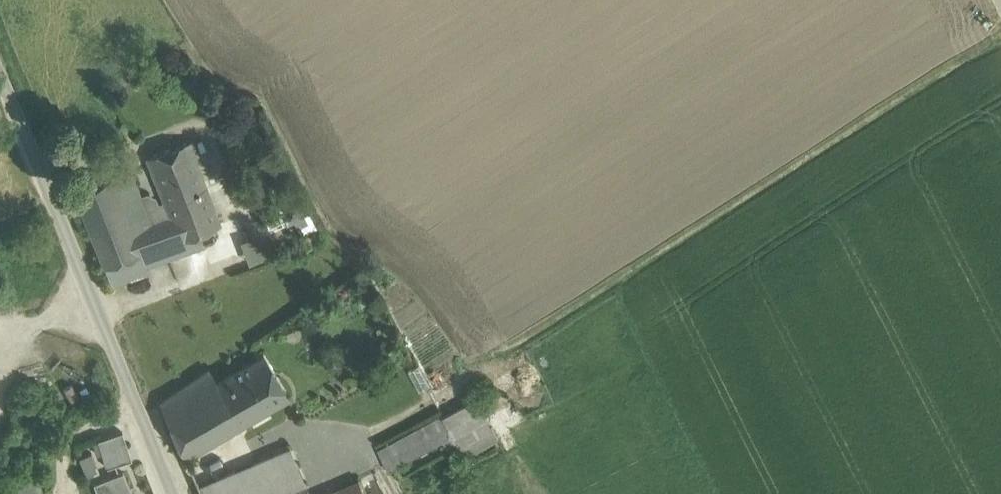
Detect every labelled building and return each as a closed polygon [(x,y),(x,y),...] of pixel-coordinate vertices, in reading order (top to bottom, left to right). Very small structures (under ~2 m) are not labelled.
[(138,164),(81,185),(116,278),(211,243),(205,226),(227,218),(197,138),(153,154),(169,197),(152,203),(138,164)] [(264,230),(240,239),(249,261),(272,252),(264,230)] [(216,360),(156,394),(191,457),(298,397),(270,347),(223,373),(216,360)] [(444,409),(380,443),(395,470),(459,436),(444,409)] [(130,426),(105,434),(113,460),(138,453),(130,426)] [(193,478),(200,493),(376,493),(367,473),(318,493),(294,435),(193,478)] [(92,450),(80,455),(86,474),(99,470),(92,450)] [(107,493),(135,493),(141,492),(130,462),(100,473),(107,493)] [(16,478),(21,493),(42,493),(44,493),(38,472),(16,478)]
